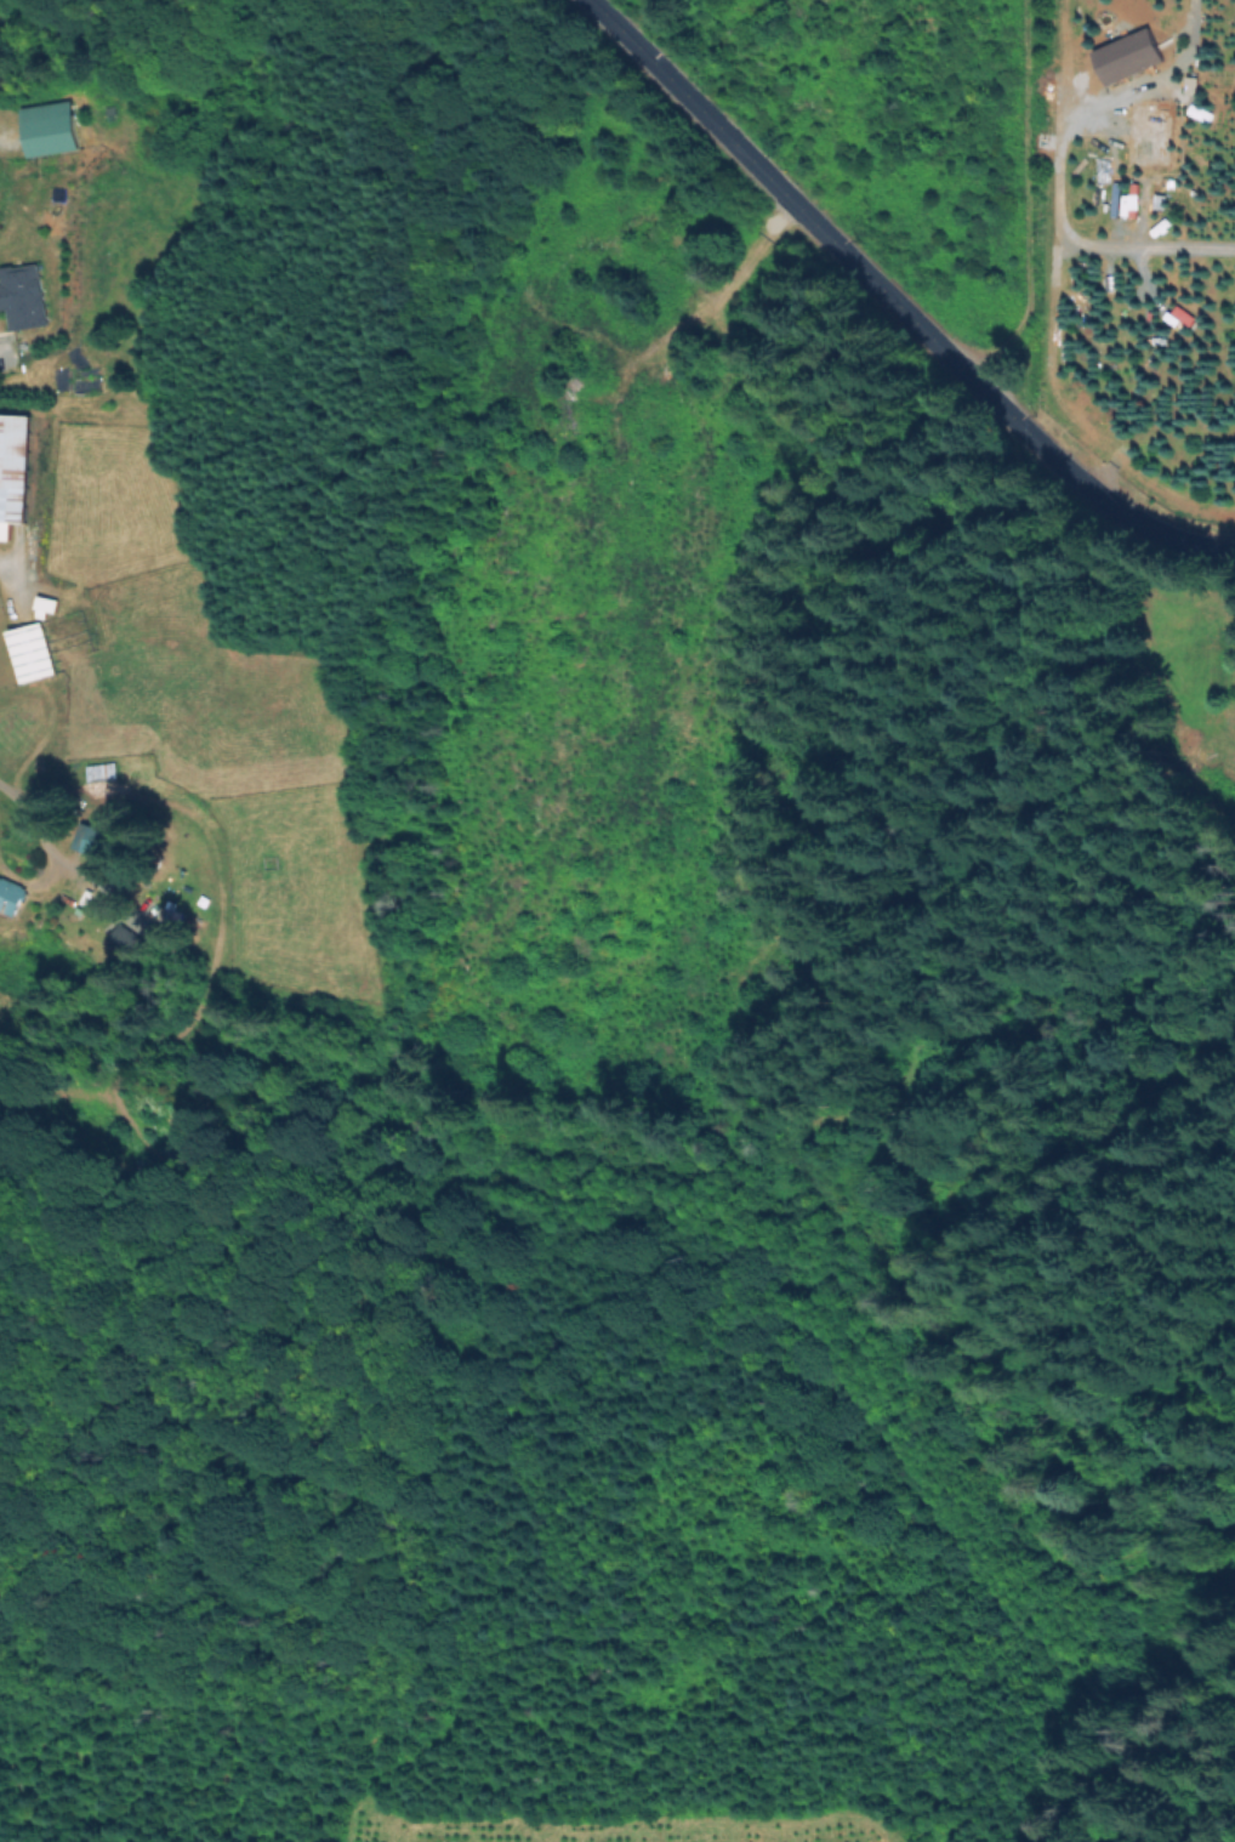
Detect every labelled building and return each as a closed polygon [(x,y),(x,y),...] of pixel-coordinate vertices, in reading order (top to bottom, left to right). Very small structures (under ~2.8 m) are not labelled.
[(35,91),(42,141),(106,131),(97,80),(35,91)] [(65,103),(14,110),(20,159),(71,153),(65,103)] [(18,291),(0,294),(0,271),(8,269),(5,254),(49,246),(61,311),(23,317),(18,291)] [(27,518),(0,516),(0,401),(35,403),(27,518)] [(51,602),(34,598),(31,610),(48,614),(51,602)] [(13,680),(0,634),(0,625),(38,614),(53,669),(13,680)] [(87,756),(118,750),(121,769),(91,775),(87,756)] [(86,812),(75,838),(101,849),(113,821),(86,812)] [(25,905),(39,875),(0,858),(0,894),(25,905)] [(121,910),(112,932),(146,948),(155,926),(121,910)]
